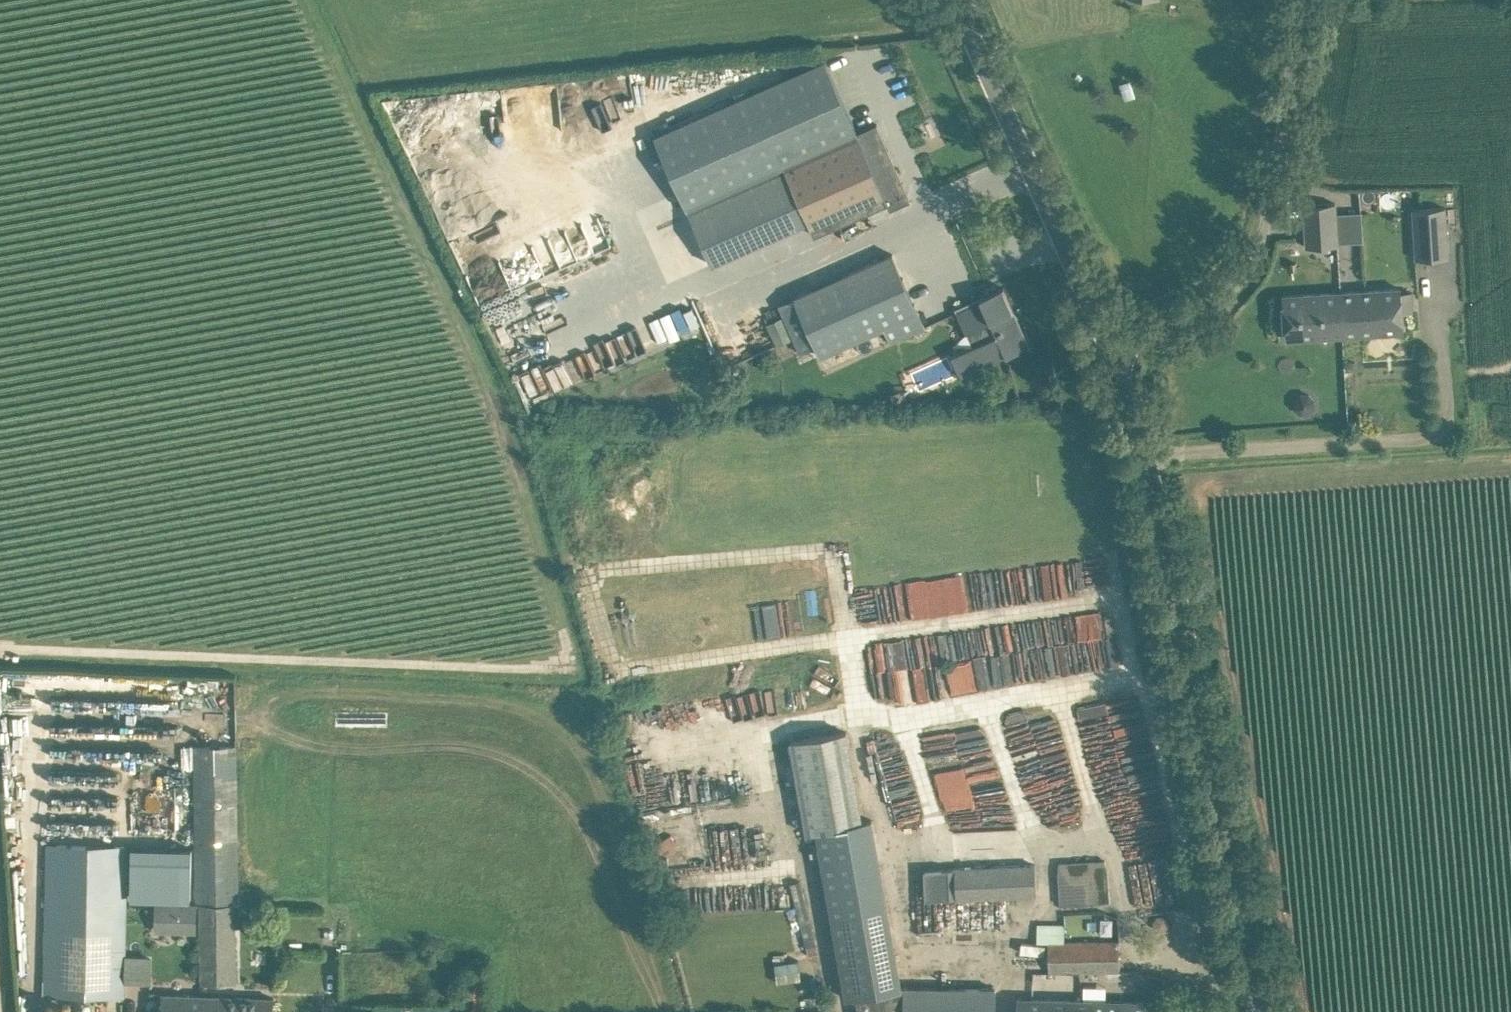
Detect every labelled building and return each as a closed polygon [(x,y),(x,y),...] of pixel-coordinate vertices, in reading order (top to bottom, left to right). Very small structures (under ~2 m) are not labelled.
[(825,59),(654,135),(712,264),(810,220),(816,233),(887,201),(891,209),(911,199),(896,164),(877,123),(858,131),(825,59)] [(1307,246),(1338,244),(1336,202),(1304,204),(1307,246)] [(1416,258),(1448,256),(1445,206),(1413,209),(1416,258)] [(888,342),(907,334),(925,326),(893,252),(794,297),(779,304),(780,307),(764,315),(777,344),(793,337),(799,352),(815,345),(819,355),(882,327),(888,342)] [(1017,315),(1014,310),(1004,286),(980,296),(981,300),(959,310),(958,306),(955,307),(957,310),(972,344),(951,354),(960,375),(1006,355),(1006,356),(1030,346),(1030,345),(1025,334),(1022,335),(1014,316),(1017,315)] [(1285,338),(1305,337),(1402,331),(1401,312),(1400,293),(1399,288),(1283,295),(1285,338)] [(1401,312),(1413,311),(1412,292),(1400,293),(1401,312)] [(905,392),(909,381),(900,374),(891,381),(894,392),(905,392)] [(1295,398),(1295,406),(1301,412),(1309,412),(1315,406),(1314,398),(1309,392),(1301,393),(1295,398)] [(904,579),(909,616),(967,609),(962,572),(904,579)] [(1104,637),(1102,610),(1075,612),(1076,638),(1104,637)] [(1135,694),(1077,705),(1080,725),(1114,718),(1112,708),(1137,704),(1135,694)] [(863,820),(847,729),(790,739),(806,832),(813,867),(821,865),(845,997),(853,996),(856,1011),(996,1011),(996,986),(901,984),(872,818),(863,820)] [(238,903),(236,745),(195,745),(198,899),(201,899),(201,982),(236,982),(235,903),(238,903)] [(941,812),(976,806),(972,781),(997,776),(994,758),(934,768),(941,812)] [(124,995),(125,975),(128,845),(48,843),(45,993),(124,995)] [(132,845),(131,896),(194,898),(195,847),(132,845)] [(1057,861),(1060,902),(1109,899),(1107,858),(1057,861)] [(1035,865),(958,869),(958,863),(923,865),(925,900),(1037,895),(1035,865)] [(182,902),(182,931),(199,931),(200,902),(182,902)] [(1169,924),(1168,918),(1163,914),(1157,915),(1153,920),(1153,927),(1159,930),(1165,930),(1169,924)] [(1099,932),(1112,933),(1113,917),(1100,917),(1099,932)] [(1119,939),(1065,940),(1065,922),(1037,922),(1037,939),(1049,940),(1049,944),(1048,953),(1049,972),(1120,970),(1119,939)] [(777,978),(799,976),(798,959),(776,962),(777,978)] [(1106,1000),(1106,985),(1083,985),(1083,999),(1018,997),(1017,1011),(1157,1011),(1157,1001),(1106,1000)] [(203,994),(162,993),(161,1011),(202,1011),(203,994)] [(274,997),(203,994),(202,1011),(273,1011),(274,997)]
